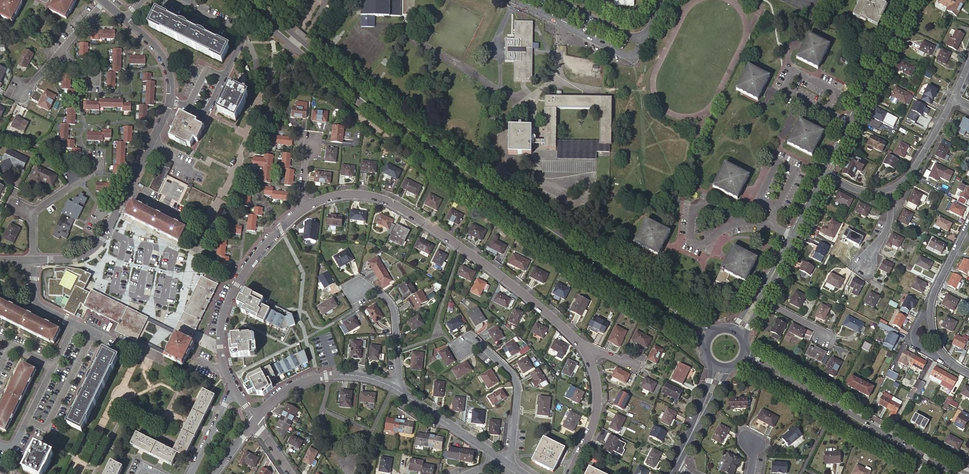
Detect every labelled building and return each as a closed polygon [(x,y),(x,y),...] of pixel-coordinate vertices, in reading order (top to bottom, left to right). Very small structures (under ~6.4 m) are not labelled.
[(13,22),(24,0),(3,0),(0,6),(0,16),(13,22)] [(67,19),(76,0),(56,0),(50,11),(67,19)] [(400,0),(361,0),(361,16),(361,27),(374,27),(374,16),(390,16),(400,16),(400,0)] [(887,4),(880,1),(880,0),(860,0),(858,4),(853,15),(860,19),(861,17),(867,21),(878,26),(881,19),(880,18),(883,11),(887,4)] [(938,3),(948,8),(946,11),(956,16),(964,2),(962,0),(940,0),(938,3)] [(150,26),(222,62),(229,49),(157,13),(150,26)] [(532,44),(533,22),(514,22),(514,40),(505,40),(505,62),(514,62),(514,82),(532,82),(532,49),(532,44)] [(107,30),(107,38),(115,39),(115,31),(107,30)] [(956,50),(964,35),(956,31),(952,39),(949,38),(947,42),(950,43),(948,46),(956,50)] [(99,40),(99,38),(99,32),(91,32),(91,40),(99,40)] [(818,69),(829,46),(808,35),(797,58),(818,69)] [(919,50),(925,53),(930,56),(934,47),(924,42),(919,50)] [(80,51),(88,51),(88,43),(80,43),(80,51)] [(114,49),(113,57),(121,57),(122,49),(114,49)] [(945,65),(951,54),(942,49),(936,60),(945,65)] [(18,63),(27,68),(34,54),(25,50),(18,63)] [(88,59),(88,51),(80,51),(80,59),(88,59)] [(129,64),(137,64),(137,56),(130,56),(129,64)] [(137,56),(137,64),(145,65),(146,56),(137,56)] [(113,57),(113,65),(121,65),(121,57),(113,57)] [(910,76),(914,67),(900,60),(895,69),(910,76)] [(113,73),(116,73),(121,73),(121,65),(113,65),(113,73)] [(757,100),(769,77),(748,67),(736,90),(757,100)] [(108,80),(115,81),(116,73),(113,73),(108,72),(108,80)] [(63,81),(71,82),(71,74),(63,73),(63,81)] [(147,82),(151,82),(152,74),(143,73),(143,81),(147,82)] [(240,76),(234,90),(246,96),(247,93),(248,94),(254,83),(246,78),(240,76)] [(115,89),(115,81),(108,80),(107,88),(115,89)] [(68,90),(70,90),(71,82),(63,81),(62,89),(68,90)] [(147,82),(146,89),(155,90),(155,82),(151,82),(147,82)] [(246,96),(234,90),(231,88),(219,112),(236,121),(248,97),(246,96)] [(910,96),(910,95),(909,94),(896,88),(891,97),(906,104),(906,103),(910,96)] [(146,89),(146,97),(154,98),(155,90),(146,89)] [(930,105),(935,94),(927,89),(921,100),(930,105)] [(76,90),(70,90),(68,90),(68,98),(76,98),(76,90)] [(39,105),(49,111),(56,96),(46,91),(39,105)] [(146,105),(148,105),(154,105),(154,98),(146,97),(146,105)] [(612,98),(562,97),(556,97),(545,97),(544,141),(544,145),(544,148),(556,148),(556,141),(556,109),(600,109),(600,141),(600,146),(596,146),(596,152),(610,152),(610,144),(611,144),(612,98)] [(84,109),(91,110),(92,102),(84,101),(84,109)] [(100,107),(100,102),(92,102),(91,110),(99,110),(100,107)] [(294,115),(294,117),(305,118),(307,104),(296,102),(296,108),(292,107),(292,115),(294,115)] [(131,103),(123,103),(123,108),(123,111),(131,111),(131,103)] [(921,116),(925,108),(915,103),(910,111),(921,116)] [(139,113),(148,113),(148,105),(146,105),(139,105),(139,113)] [(68,108),(67,116),(75,117),(76,109),(68,108)] [(882,123),(887,114),(876,108),(871,117),(882,123)] [(326,122),(327,112),(313,111),(312,121),(326,122)] [(147,121),(148,113),(139,113),(139,121),(147,121)] [(177,140),(191,147),(194,140),(196,141),(203,127),(196,124),(197,122),(180,114),(177,121),(178,121),(170,138),(176,141),(177,140)] [(67,116),(67,124),(69,124),(75,124),(75,117),(67,116)] [(12,126),(24,132),(29,123),(16,117),(12,126)] [(812,156),(823,133),(799,120),(787,144),(812,156)] [(60,132),(68,132),(69,124),(67,124),(61,124),(60,132)] [(531,144),(531,141),(531,127),(521,127),(521,125),(519,125),(519,127),(508,127),(508,154),(531,154),(531,144)] [(342,143),(344,127),(333,126),(332,132),(333,132),(332,142),(342,143)] [(124,127),(124,135),(132,135),(133,127),(124,127)] [(103,133),(103,138),(111,138),(112,130),(104,130),(103,133)] [(60,140),(66,140),(68,140),(68,132),(60,132),(60,140)] [(87,140),(95,140),(95,132),(88,132),(87,140)] [(103,141),(103,138),(103,133),(95,132),(95,140),(103,141)] [(124,143),(126,143),(132,143),(132,135),(124,135),(124,143)] [(285,137),(277,136),(276,139),(276,144),(284,145),(285,137)] [(881,152),(886,143),(873,136),(868,146),(881,152)] [(292,138),(285,137),(284,145),(292,146),(292,138)] [(276,139),(268,138),(267,146),(275,147),(276,144),(276,139)] [(66,148),(72,149),(74,149),(74,141),(68,140),(66,140),(66,148)] [(946,155),(951,145),(942,140),(935,155),(944,160),(947,162),(949,157),(946,155)] [(556,148),(556,151),(568,151),(564,149),(564,141),(556,141),(556,148)] [(581,152),(586,152),(590,150),(590,141),(564,141),(564,149),(568,151),(573,151),(577,150),(581,152)] [(586,152),(596,152),(596,146),(600,146),(600,141),(590,141),(590,150),(586,152)] [(118,142),(117,150),(125,150),(126,143),(124,143),(118,142)] [(903,158),(908,147),(899,143),(894,153),(903,158)] [(336,162),(337,149),(327,148),(325,161),(336,162)] [(74,149),(72,149),(72,157),(80,157),(80,149),(74,149)] [(13,164),(23,169),(28,159),(8,150),(4,160),(5,160),(0,169),(8,173),(13,164)] [(596,160),(596,152),(586,152),(581,152),(577,150),(573,151),(568,151),(556,151),(556,159),(596,160)] [(291,154),(283,153),(282,161),(290,162),(291,154)] [(264,159),(253,158),(252,166),(249,168),(253,173),(253,172),(258,178),(262,179),(261,182),(270,183),(273,156),(264,155),(264,159)] [(860,172),(865,163),(851,156),(843,173),(852,178),(851,179),(855,181),(860,171),(860,172)] [(894,169),(898,161),(888,156),(883,164),(894,169)] [(117,158),(117,166),(122,166),(125,166),(125,158),(117,158)] [(174,163),(164,158),(162,163),(172,168),(174,163)] [(290,162),(282,161),(281,169),(286,169),(289,170),(290,162)] [(375,173),(376,163),(362,162),(361,172),(375,173)] [(162,163),(150,187),(159,192),(172,168),(162,163)] [(737,199),(749,176),(724,164),(713,187),(737,199)] [(944,179),(948,171),(935,164),(931,173),(944,179)] [(353,177),(354,167),(342,165),(341,176),(353,177)] [(397,180),(401,171),(387,165),(381,177),(390,181),(392,178),(397,180)] [(42,180),(52,186),(57,176),(37,166),(31,178),(38,181),(39,179),(42,180)] [(122,166),(117,166),(114,166),(113,174),(121,174),(122,166)] [(289,170),(286,169),(285,177),(293,178),(294,171),(289,170)] [(330,184),(331,174),(315,172),(314,182),(330,184)] [(293,178),(285,177),(284,185),(292,186),(293,178)] [(417,195),(421,187),(406,179),(402,188),(417,195)] [(96,191),(104,191),(105,183),(97,183),(96,191)] [(105,183),(104,191),(112,192),(112,183),(105,183)] [(960,184),(957,190),(962,192),(957,201),(965,205),(968,197),(968,188),(965,186),(965,187),(960,184)] [(273,188),(265,187),(264,195),(272,196),(272,191),(273,188)] [(251,191),(243,190),(242,198),(250,199),(251,191)] [(909,202),(906,206),(914,210),(920,200),(922,195),(914,190),(908,201),(909,202)] [(272,196),(272,199),(279,200),(280,192),(272,191),(272,196)] [(288,193),(280,192),(279,200),(287,201),(288,193)] [(848,208),(853,199),(839,193),(835,201),(848,208)] [(436,211),(441,200),(429,194),(424,205),(436,211)] [(250,199),(242,198),(241,206),(249,207),(250,199)] [(61,236),(67,239),(69,234),(68,233),(71,229),(70,229),(75,220),(77,221),(83,208),(68,200),(62,213),(63,214),(57,226),(58,226),(55,231),(53,236),(60,239),(61,236)] [(132,202),(125,216),(125,218),(179,245),(187,229),(132,202)] [(577,219),(581,211),(561,202),(557,211),(577,219)] [(870,208),(859,203),(855,211),(866,217),(870,208)] [(961,217),(965,209),(953,203),(953,204),(949,211),(961,217)] [(262,208),(254,207),(253,215),(257,216),(262,216),(262,208)] [(458,225),(462,216),(451,210),(446,219),(450,221),(448,224),(452,227),(454,223),(458,225)] [(907,226),(912,215),(903,210),(898,221),(907,226)] [(365,222),(366,213),(351,211),(350,220),(365,222)] [(253,215),(249,215),(248,223),(256,223),(257,216),(253,215)] [(390,234),(395,226),(391,224),(393,221),(380,215),(376,223),(388,229),(387,233),(390,234)] [(341,226),(342,217),(328,216),(327,225),(341,226)] [(948,232),(951,224),(939,218),(935,226),(948,232)] [(658,255),(670,232),(646,220),(634,243),(658,255)] [(833,238),(840,225),(832,220),(827,229),(823,227),(821,232),(826,235),(833,238)] [(256,223),(248,223),(247,230),(255,231),(256,223)] [(316,241),(318,224),(306,223),(304,240),(316,241)] [(4,238),(13,243),(20,229),(11,224),(4,238)] [(234,226),(226,225),(225,233),(233,233),(234,226)] [(481,241),(486,231),(472,225),(468,234),(481,241)] [(241,226),(234,226),(233,233),(241,234),(241,226)] [(401,246),(408,232),(397,226),(390,241),(401,246)] [(859,246),(863,238),(854,233),(849,242),(859,246)] [(892,245),(898,248),(903,239),(892,234),(886,246),(890,248),(892,245)] [(502,254),(506,246),(493,239),(489,248),(502,254)] [(941,253),(945,245),(933,239),(929,247),(941,253)] [(226,241),(218,240),(217,248),(225,249),(226,241)] [(424,252),(429,255),(433,246),(419,240),(415,248),(424,252)] [(824,256),(829,247),(820,243),(815,252),(824,256)] [(745,282),(757,259),(733,247),(716,281),(727,286),(729,281),(727,280),(730,274),(745,282)] [(225,249),(217,248),(216,256),(221,256),(224,257),(225,249)] [(340,268),(353,260),(347,249),(333,258),(340,268)] [(441,267),(444,261),(447,256),(437,251),(432,262),(441,267)] [(524,272),(529,262),(513,254),(509,264),(524,272)] [(369,263),(378,258),(376,255),(367,260),(369,263)] [(224,257),(221,256),(220,264),(228,265),(229,257),(224,257)] [(928,271),(932,263),(919,257),(916,265),(928,271)] [(376,275),(385,270),(378,258),(369,263),(376,275)] [(964,259),(958,270),(967,274),(968,269),(968,262),(964,259)] [(889,274),(893,265),(884,261),(880,269),(889,274)] [(809,276),(814,267),(803,262),(799,270),(809,276)] [(48,280),(49,283),(48,283),(48,289),(49,289),(49,296),(64,295),(64,293),(70,297),(64,310),(75,316),(78,309),(79,309),(81,305),(80,305),(81,304),(84,305),(90,293),(84,290),(92,275),(84,272),(81,271),(77,269),(70,268),(63,267),(54,268),(54,272),(56,272),(56,279),(48,280)] [(471,282),(475,273),(462,267),(457,275),(471,282)] [(543,284),(548,275),(535,268),(530,277),(543,284)] [(391,281),(385,270),(376,275),(383,286),(391,281)] [(207,272),(205,276),(204,278),(217,285),(220,280),(220,279),(207,272)] [(331,280),(326,272),(318,278),(321,283),(318,285),(322,290),(325,288),(325,289),(334,284),(332,282),(333,282),(332,279),(331,280)] [(839,289),(844,280),(831,273),(826,282),(839,289)] [(961,278),(953,274),(947,285),(955,289),(956,288),(958,289),(961,283),(959,282),(961,278)] [(217,285),(204,278),(199,287),(195,295),(193,300),(190,305),(188,309),(186,314),(182,321),(183,324),(195,329),(199,320),(202,316),(204,311),(206,307),(209,301),(213,294),(217,285)] [(859,292),(863,283),(854,278),(849,287),(859,292)] [(922,293),(926,284),(916,279),(911,288),(922,293)] [(480,297),(486,284),(477,280),(471,292),(480,297)] [(400,287),(407,299),(410,297),(416,294),(409,282),(400,287)] [(564,300),(569,289),(558,284),(552,294),(564,300)] [(282,330),(295,325),(291,314),(244,290),(238,302),(242,312),(264,324),(265,321),(282,330)] [(427,301),(421,291),(416,294),(410,297),(417,308),(420,306),(427,301)] [(799,308),(806,296),(796,291),(789,303),(799,308)] [(873,308),(879,297),(870,292),(865,303),(873,308)] [(95,295),(90,293),(84,305),(84,306),(88,308),(95,295)] [(506,308),(510,300),(498,294),(494,302),(506,308)] [(95,295),(88,308),(94,311),(101,298),(95,295)] [(947,295),(944,300),(943,302),(942,305),(953,311),(958,301),(947,295)] [(909,311),(915,300),(907,296),(902,307),(909,311)] [(417,308),(410,297),(407,299),(414,311),(421,307),(420,306),(417,308)] [(581,317),(588,302),(578,297),(574,307),(573,306),(570,311),(581,317)] [(108,301),(101,298),(94,311),(102,315),(108,301)] [(329,312),(337,306),(332,298),(318,307),(323,315),(324,314),(329,312)] [(4,318),(3,320),(7,322),(8,320),(22,327),(21,329),(25,330),(26,329),(40,336),(39,338),(43,339),(44,338),(51,342),(54,343),(61,331),(0,301),(0,316),(4,318)] [(108,301),(102,315),(111,319),(117,306),(108,301)] [(823,321),(830,309),(825,306),(821,304),(815,316),(823,321)] [(375,323),(383,318),(375,305),(366,310),(375,323)] [(120,324),(126,310),(117,306),(111,319),(120,324)] [(476,326),(485,321),(477,307),(468,313),(476,326)] [(516,326),(523,313),(515,309),(508,322),(516,326)] [(128,337),(134,340),(144,319),(126,310),(120,324),(116,331),(128,337)] [(900,329),(906,318),(904,317),(904,316),(900,314),(900,315),(898,314),(893,325),(900,329)] [(413,331),(423,324),(418,316),(407,322),(413,331)] [(348,332),(359,326),(354,317),(343,323),(348,332)] [(452,332),(463,324),(458,317),(447,324),(452,332)] [(608,324),(599,320),(597,318),(593,317),(586,331),(589,332),(590,331),(597,334),(599,331),(603,333),(608,324)] [(859,333),(863,325),(848,317),(843,325),(859,333)] [(952,332),(957,323),(946,317),(941,327),(952,332)] [(8,320),(7,322),(18,327),(21,329),(22,327),(8,320)] [(779,336),(781,334),(785,324),(776,320),(770,332),(775,334),(779,336)] [(182,321),(176,335),(189,341),(191,338),(195,329),(183,324),(182,321)] [(542,338),(547,329),(536,324),(531,333),(542,338)] [(801,338),(805,330),(793,324),(789,332),(801,338)] [(622,340),(626,332),(616,326),(608,341),(617,346),(620,339),(622,340)] [(495,343),(503,337),(496,327),(488,332),(495,343)] [(26,329),(25,330),(39,338),(40,336),(26,329)] [(646,348),(651,339),(637,332),(632,341),(646,348)] [(891,346),(896,336),(889,332),(884,343),(891,346)] [(176,335),(165,356),(165,357),(177,362),(176,363),(178,364),(178,363),(182,365),(193,343),(191,342),(192,342),(190,341),(190,342),(189,341),(176,335)] [(252,336),(249,335),(231,337),(232,338),(232,344),(230,345),(231,356),(233,358),(255,356),(257,354),(255,337),(252,336)] [(957,335),(952,344),(963,350),(966,344),(967,345),(968,342),(957,335)] [(365,348),(366,340),(362,340),(362,341),(355,340),(355,342),(352,342),(351,358),(360,359),(361,348),(365,348)] [(515,354),(520,351),(513,340),(506,344),(507,345),(505,347),(507,349),(508,351),(512,356),(515,354)] [(563,355),(568,346),(555,340),(551,349),(563,355)] [(869,351),(872,345),(865,341),(862,347),(869,351)] [(379,361),(380,347),(371,346),(369,360),(379,361)] [(820,363),(825,365),(829,357),(825,355),(827,352),(815,346),(814,348),(810,346),(805,355),(810,358),(811,356),(821,361),(820,363)] [(656,364),(662,351),(654,347),(648,360),(656,364)] [(447,366),(454,362),(446,349),(439,353),(447,366)] [(911,365),(915,356),(904,350),(900,359),(898,362),(905,366),(907,363),(911,365)] [(74,414),(72,417),(68,425),(82,431),(118,359),(104,352),(100,360),(99,363),(91,378),(90,381),(82,396),(81,399),(74,414)] [(244,388),(248,395),(264,396),(273,388),(269,381),(270,380),(271,381),(301,366),(308,363),(304,352),(294,356),(249,378),(245,385),(246,387),(244,388)] [(421,371),(423,353),(412,352),(410,370),(421,371)] [(926,362),(915,356),(911,365),(922,370),(926,362)] [(523,374),(532,368),(526,357),(517,363),(523,374)] [(834,376),(841,362),(832,358),(825,372),(834,376)] [(570,377),(577,364),(568,360),(562,373),(570,377)] [(457,379),(471,370),(466,362),(452,370),(457,379)] [(682,385),(690,368),(679,363),(671,380),(682,385)] [(6,432),(36,371),(24,364),(22,368),(19,375),(17,375),(15,378),(17,379),(10,393),(8,392),(7,396),(8,397),(1,411),(0,411),(0,428),(6,432)] [(940,385),(946,373),(935,367),(928,379),(940,385)] [(625,383),(629,375),(616,368),(612,377),(625,383)] [(546,381),(538,369),(530,374),(534,381),(532,383),(535,388),(540,384),(546,381)] [(488,389),(498,383),(490,370),(480,376),(488,389)] [(894,377),(896,373),(889,370),(885,377),(892,380),(895,381),(896,379),(894,377)] [(957,379),(946,373),(940,385),(938,387),(941,389),(943,386),(950,390),(957,379)] [(869,397),(873,388),(870,386),(863,382),(855,378),(851,376),(846,386),(855,390),(855,391),(859,393),(859,392),(869,397)] [(15,378),(8,392),(10,393),(17,379),(15,378)] [(652,393),(656,384),(645,378),(643,381),(641,384),(642,384),(640,387),(652,393)] [(918,380),(911,391),(915,393),(921,382),(918,380)] [(442,398),(444,382),(439,381),(435,381),(433,397),(442,398)] [(925,383),(921,381),(921,382),(915,393),(918,395),(925,383)] [(677,400),(681,392),(666,384),(662,393),(677,400)] [(960,394),(968,399),(968,389),(964,386),(960,394)] [(494,405),(506,397),(502,389),(489,397),(494,405)] [(578,404),(584,393),(575,389),(570,399),(578,404)] [(882,407),(886,409),(892,398),(893,398),(895,394),(886,389),(883,393),(878,404),(878,406),(882,408),(882,407)] [(177,454),(185,458),(215,397),(203,391),(198,401),(197,400),(195,403),(197,404),(193,414),(189,421),(187,420),(185,423),(187,424),(179,441),(177,440),(175,443),(177,444),(173,452),(177,454)] [(352,392),(347,391),(347,393),(341,393),(340,407),(350,408),(352,392)] [(911,391),(910,391),(906,397),(911,400),(915,393),(911,391)] [(374,403),(375,394),(361,392),(360,402),(374,403)] [(623,410),(630,397),(620,392),(613,405),(623,410)] [(893,398),(892,398),(901,403),(903,399),(895,394),(893,398)] [(0,410),(0,411),(1,411),(8,397),(7,396),(0,410)] [(463,412),(464,399),(454,397),(453,411),(463,412)] [(548,416),(550,398),(539,397),(537,415),(548,416)] [(892,398),(886,409),(891,411),(889,415),(893,417),(901,403),(892,398)] [(942,408),(946,410),(949,405),(951,401),(950,401),(951,399),(948,398),(947,399),(946,399),(942,408)] [(747,408),(747,399),(730,399),(730,408),(747,408)] [(298,410),(288,405),(284,412),(281,411),(279,415),(282,416),(292,421),(296,423),(298,419),(294,417),(298,410)] [(670,426),(676,413),(667,409),(660,422),(670,426)] [(483,425),(484,411),(473,410),(471,423),(483,425)] [(773,427),(778,418),(762,410),(757,419),(773,427)] [(580,417),(570,413),(568,417),(563,427),(573,432),(580,417)] [(618,432),(625,419),(616,414),(609,428),(618,432)] [(911,422),(924,430),(928,422),(915,414),(911,422)] [(954,425),(962,430),(968,420),(959,415),(954,425)] [(290,425),(292,421),(282,416),(276,426),(280,428),(278,432),(282,437),(285,435),(287,431),(286,430),(289,424),(290,425)] [(398,432),(400,421),(387,418),(385,430),(398,432)] [(499,435),(500,421),(490,420),(489,434),(499,435)] [(413,423),(400,421),(398,432),(411,434),(413,423)] [(721,444),(729,430),(719,425),(712,439),(721,444)] [(660,430),(654,427),(650,436),(661,441),(666,432),(663,431),(663,430),(661,428),(660,430)] [(788,446),(802,435),(795,427),(781,438),(788,446)] [(428,447),(430,436),(417,433),(415,444),(428,447)] [(173,452),(169,450),(168,449),(169,447),(166,446),(165,448),(147,439),(148,437),(145,436),(144,438),(136,434),(131,445),(172,466),(177,454),(173,452)] [(612,454),(619,440),(610,435),(603,450),(612,454)] [(944,443),(957,450),(962,442),(948,435),(944,443)] [(299,449),(302,442),(292,436),(288,444),(299,449)] [(443,438),(430,436),(428,447),(441,449),(443,438)] [(553,472),(564,449),(543,439),(532,462),(553,472)] [(31,473),(44,473),(53,455),(36,446),(24,471),(31,473)] [(311,466),(318,452),(309,448),(303,462),(311,466)] [(459,460),(461,450),(449,448),(447,458),(459,460)] [(654,467),(661,454),(652,449),(646,463),(654,467)] [(473,452),(461,450),(459,460),(459,461),(472,463),(473,452)] [(254,468),(259,458),(246,452),(241,461),(239,465),(243,467),(245,463),(254,468)] [(840,463),(839,452),(825,453),(825,464),(840,463)] [(740,460),(727,453),(724,460),(726,461),(721,471),(728,473),(733,473),(740,460)] [(389,473),(391,459),(381,458),(379,471),(389,473)] [(423,464),(423,462),(411,459),(409,470),(421,472),(423,464)] [(4,473),(5,473),(9,466),(1,462),(0,464),(0,472),(4,473)] [(123,468),(111,462),(106,472),(104,471),(103,473),(120,473),(123,468)] [(786,473),(787,464),(772,463),(772,473),(786,473)] [(421,473),(433,473),(434,466),(423,464),(421,472),(421,473)] [(870,472),(857,465),(853,473),(869,473),(870,472)]
